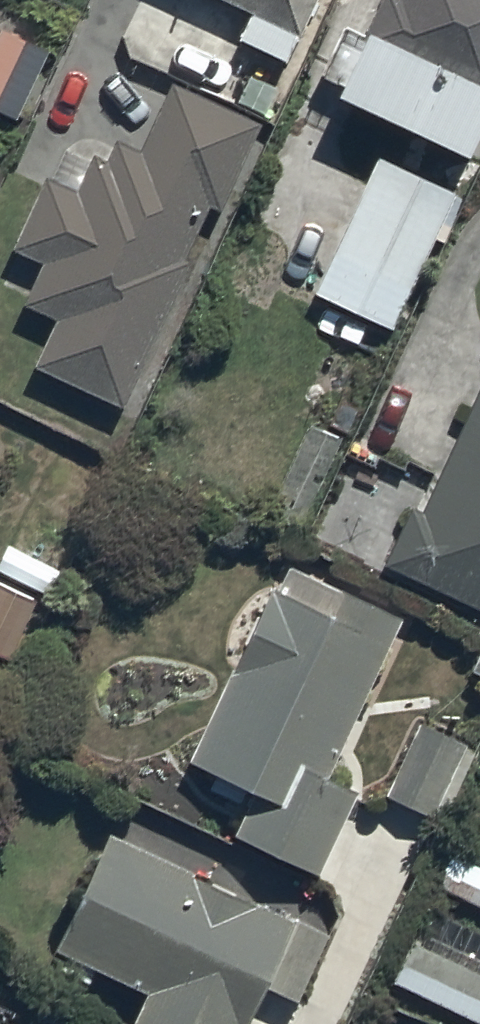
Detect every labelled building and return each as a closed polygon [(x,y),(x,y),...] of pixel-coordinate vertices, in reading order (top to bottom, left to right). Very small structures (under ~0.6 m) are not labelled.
[(121,31),(144,42),(137,57),(230,101),(251,58),(286,75),(322,0),(136,0),(121,31)] [(396,1),(394,0),(384,0),(362,45),(342,35),(317,88),(342,101),(335,114),(461,175),(479,136),(479,0),(396,0),(396,1)] [(16,133),(50,63),(0,39),(0,125),(16,133)] [(40,274),(24,320),(50,332),(30,375),(122,417),(189,273),(181,269),(205,215),(218,221),(258,135),(166,92),(134,162),(110,151),(101,170),(89,165),(74,199),(44,185),(10,260),(40,274)] [(453,204),(374,170),(316,298),(396,333),(453,204)] [(421,519),(409,514),(384,572),(479,615),(479,385),(421,519)] [(330,790),(401,629),(275,573),(184,778),(251,807),(231,853),(317,892),(357,802),(330,790)] [(0,597),(0,667),(2,668),(31,613),(0,597)] [(464,757),(417,733),(384,800),(432,823),(464,757)] [(107,844),(53,965),(145,1007),(138,1023),(249,1023),(261,998),(293,1012),(324,943),(107,844)] [(451,861),(434,897),(479,919),(479,875),(451,861)] [(393,995),(457,1023),(479,1023),(479,985),(412,954),(393,995)]
